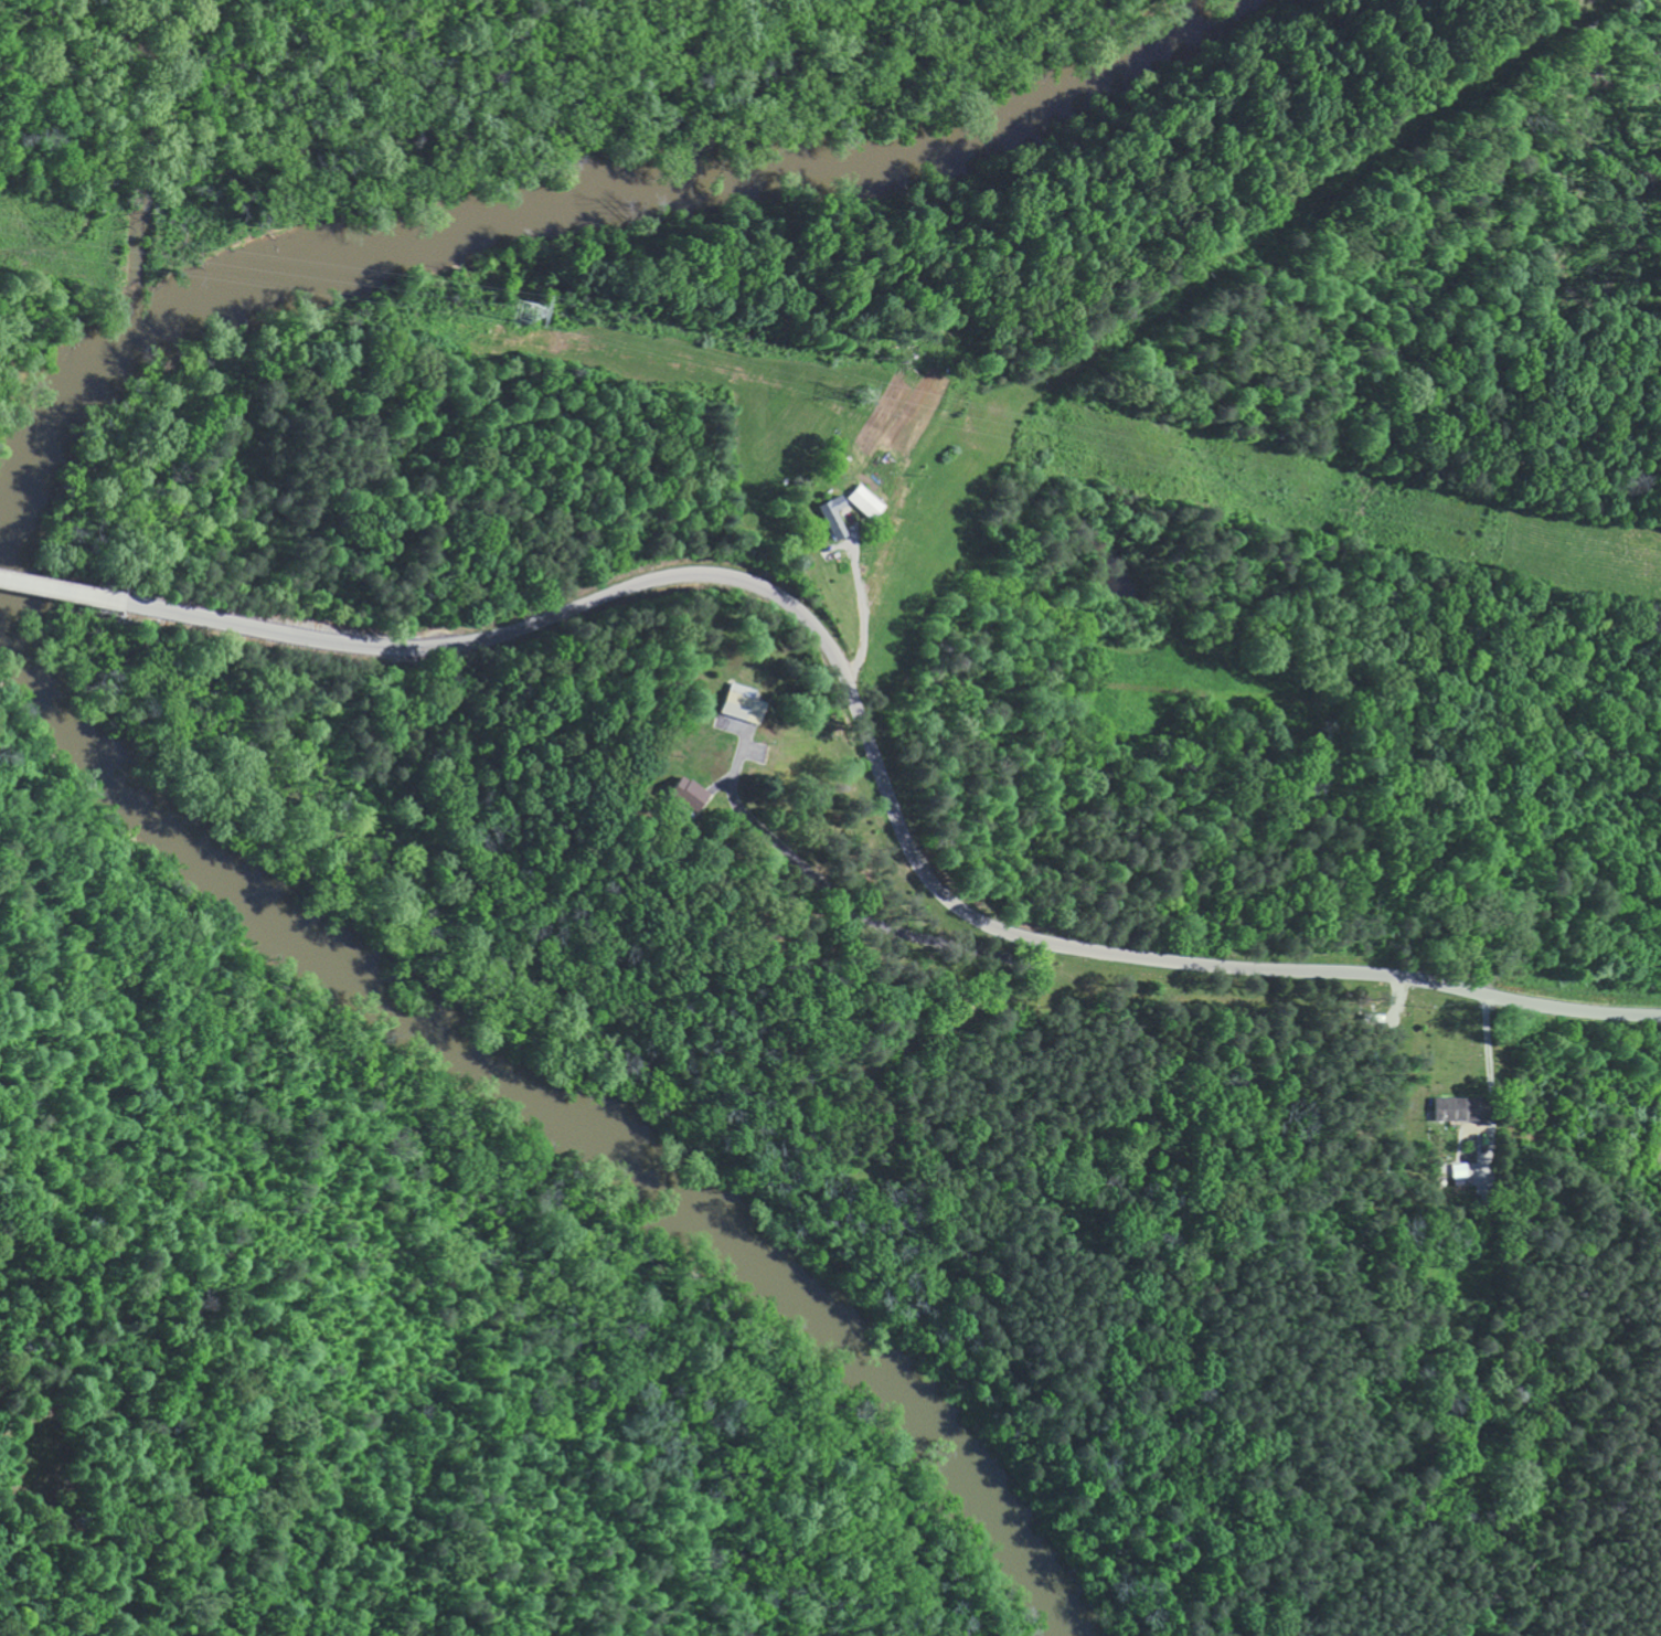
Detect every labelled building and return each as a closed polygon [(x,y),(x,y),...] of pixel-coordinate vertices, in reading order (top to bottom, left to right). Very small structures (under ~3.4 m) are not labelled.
[(891,507),(865,483),(852,498),(878,521),(891,507)] [(823,506),(840,541),(855,535),(843,511),(853,506),(848,494),(823,506)] [(768,702),(730,690),(723,713),(761,725),(768,702)] [(674,792),(704,813),(717,795),(687,774),(674,792)] [(1439,1096),(1440,1119),(1488,1119),(1488,1095),(1439,1096)]
